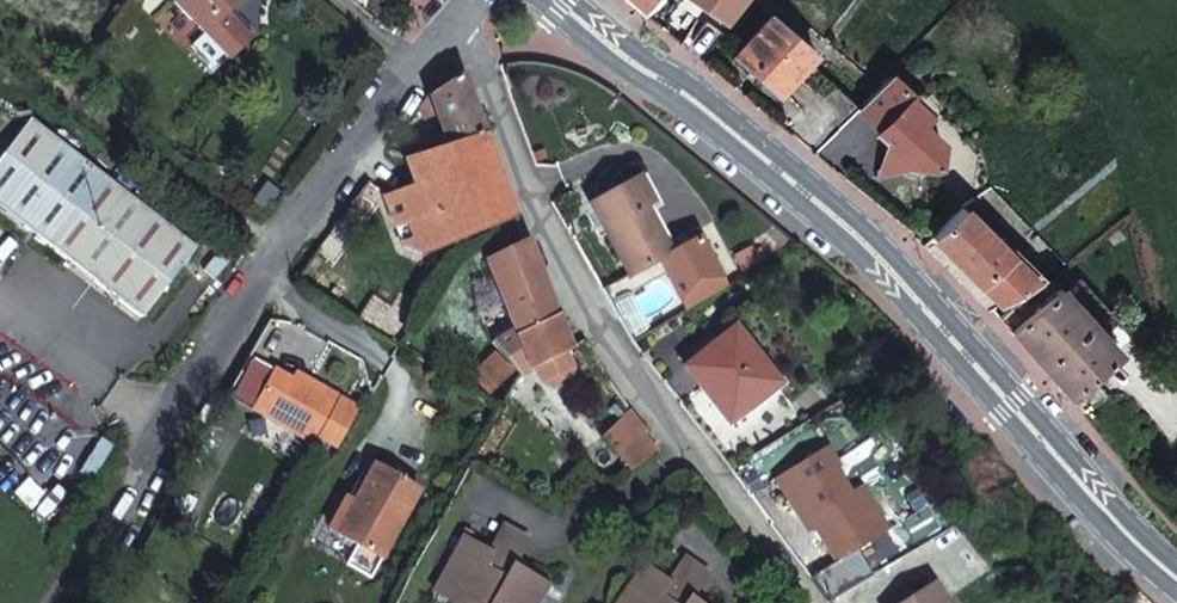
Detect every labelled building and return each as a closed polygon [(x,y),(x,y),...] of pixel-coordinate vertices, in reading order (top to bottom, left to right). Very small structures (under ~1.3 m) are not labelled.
[(245,40),(221,15),(227,8),(235,0),(172,0),(171,1),(226,59),(245,40)] [(665,0),(652,0),(644,11),(652,17),(665,0)] [(652,17),(682,41),(697,52),(733,3),(735,0),(665,0),(652,17)] [(813,40),(773,3),(734,48),(748,62),(753,58),(778,79),(813,40)] [(221,15),(245,40),(252,33),(227,8),(221,15)] [(910,95),(877,63),(864,78),(845,98),(867,117),(865,121),(881,136),(872,150),(884,161),(896,149),(905,157),(927,152),(927,125),(908,111),(913,105),(910,95)] [(446,147),(484,134),(460,71),(427,95),(446,147)] [(197,246),(28,123),(0,162),(0,211),(144,318),(190,256),(197,246)] [(512,213),(484,134),(446,147),(437,150),(398,163),(406,186),(379,198),(407,261),(512,213)] [(713,287),(726,279),(697,230),(671,243),(664,245),(640,202),(649,196),(631,171),(587,197),(627,269),(655,255),(685,304),(705,292),(713,287)] [(991,295),(1027,270),(957,203),(925,232),(991,295)] [(671,243),(697,230),(691,220),(666,234),(671,243)] [(551,313),(522,239),(481,258),(503,319),(505,326),(507,330),(551,313)] [(1031,279),(991,313),(1002,326),(1033,361),(1061,392),(1109,349),(1049,283),(1040,289),(1031,279)] [(488,338),(516,370),(520,368),(531,363),(561,351),(566,349),(551,313),(507,330),(505,326),(503,319),(488,338)] [(724,415),(769,381),(731,328),(685,363),(724,415)] [(230,388),(257,404),(278,366),(253,351),(230,388)] [(567,368),(561,351),(531,363),(538,380),(548,385),(564,378),(567,368)] [(322,435),(339,444),(356,413),(360,406),(310,377),(306,382),(292,374),(278,366),(257,404),(319,440),(322,435)] [(295,369),(292,374),(306,382),(310,377),(295,369)] [(619,395),(607,411),(617,419),(627,407),(619,395)] [(630,412),(604,441),(632,463),(650,444),(639,434),(642,432),(630,412)] [(786,460),(764,474),(778,495),(785,491),(811,527),(829,553),(877,522),(846,481),(839,487),(820,464),(827,460),(813,442),(786,460)] [(353,505),(338,535),(383,559),(421,486),(376,463),(353,505)] [(811,527),(785,491),(778,495),(803,532),(811,527)] [(345,499),(329,530),(338,535),(353,505),(345,499)] [(449,602),(540,602),(548,586),(525,574),(522,580),(513,576),(530,543),(503,529),(489,554),(465,542),(438,597),(449,602)] [(646,566),(622,602),(692,602),(710,576),(683,558),(668,581),(646,566)] [(925,573),(885,602),(948,602),(925,573)]
